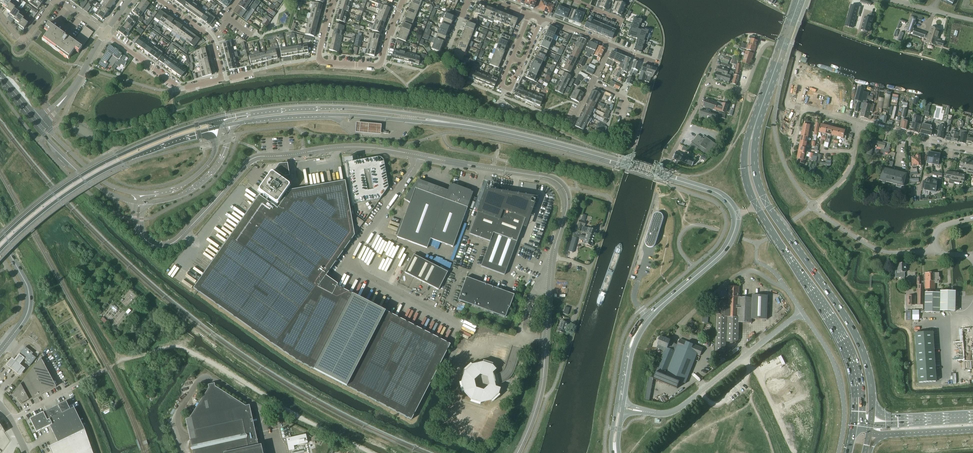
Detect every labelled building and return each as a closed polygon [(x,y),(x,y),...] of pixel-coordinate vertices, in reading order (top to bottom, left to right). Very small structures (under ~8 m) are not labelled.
[(35,0),(31,0),(29,3),(38,9),(41,5),(35,0)] [(139,3),(146,9),(150,4),(144,0),(141,0),(139,3)] [(187,10),(193,2),(195,0),(194,0),(188,0),(183,7),(187,10)] [(241,1),(252,9),(255,5),(249,0),(242,0),(241,1)] [(533,9),(533,8),(534,8),(537,0),(531,0),(528,6),(531,7),(531,8),(533,9)] [(538,9),(540,10),(541,10),(541,11),(542,11),(543,11),(544,12),(548,1),(544,0),(538,0),(538,1),(541,2),(538,9)] [(600,7),(608,10),(610,4),(611,4),(613,4),(614,0),(602,0),(600,7)] [(105,1),(101,6),(109,11),(112,7),(105,1)] [(241,1),(238,6),(249,13),(252,9),(241,1)] [(548,1),(544,12),(545,12),(546,13),(547,13),(548,13),(549,14),(550,14),(553,6),(556,7),(558,2),(555,1),(554,3),(552,2),(552,3),(548,1)] [(614,5),(612,9),(614,10),(613,12),(621,16),(625,5),(615,1),(613,5),(614,5)] [(187,10),(192,13),(198,5),(193,2),(187,10)] [(5,9),(11,13),(14,9),(15,7),(10,3),(7,7),(5,9)] [(95,7),(98,10),(105,15),(109,11),(101,6),(98,3),(95,7)] [(139,3),(136,8),(143,13),(146,9),(139,3)] [(411,3),(409,8),(418,11),(420,6),(411,3)] [(473,12),(479,14),(482,5),(477,3),(473,12)] [(192,13),(196,16),(202,9),(198,5),(192,13)] [(381,5),(379,10),(388,13),(390,8),(381,5)] [(479,14),(484,16),(487,7),(482,5),(479,14)] [(851,5),(845,26),(852,28),(858,7),(851,5)] [(235,10),(233,12),(244,20),(249,13),(238,6),(237,6),(235,10)] [(483,18),(488,20),(492,9),(487,7),(484,16),(483,18)] [(568,20),(573,9),(569,8),(568,11),(559,7),(556,14),(565,18),(569,19),(568,20)] [(134,14),(133,17),(139,21),(141,23),(143,20),(143,19),(142,17),(141,16),(143,13),(136,8),(132,13),(134,14)] [(409,8),(407,13),(416,16),(418,17),(420,12),(418,11),(409,8)] [(10,14),(15,18),(18,14),(19,14),(20,13),(14,9),(11,13),(10,14)] [(196,16),(201,20),(206,12),(202,9),(196,16)] [(493,22),(494,20),(497,11),(492,9),(488,20),(493,22)] [(576,11),(573,9),(568,20),(569,20),(569,19),(572,20),(572,21),(579,23),(583,14),(576,11)] [(105,15),(98,10),(95,14),(94,14),(92,16),(98,20),(99,18),(102,20),(105,15)] [(155,18),(159,22),(165,14),(160,10),(155,18)] [(379,10),(377,15),(386,18),(388,13),(379,10)] [(494,20),(499,22),(502,13),(497,11),(494,20)] [(201,20),(205,23),(211,15),(206,12),(201,20)] [(307,18),(309,19),(318,21),(319,16),(310,13),(308,13),(307,18)] [(407,13),(405,18),(414,21),(416,16),(407,13)] [(441,18),(443,19),(452,22),(454,17),(443,13),(442,13),(442,14),(441,16),(441,17),(441,18)] [(499,22),(504,24),(507,15),(502,13),(499,22)] [(865,17),(861,30),(863,30),(863,31),(867,32),(867,31),(869,32),(872,19),(874,14),(870,13),(868,18),(865,17)] [(14,19),(19,23),(20,23),(23,19),(24,18),(19,14),(18,14),(15,18),(14,19)] [(159,22),(163,25),(169,17),(165,14),(159,22)] [(211,15),(205,23),(212,28),(217,21),(216,21),(214,20),(215,18),(211,15)] [(347,18),(338,15),(336,20),(345,23),(347,18)] [(377,15),(375,20),(384,23),(386,18),(377,15)] [(504,24),(509,26),(512,17),(507,15),(504,24)] [(20,23),(19,23),(18,25),(24,29),(28,23),(29,24),(31,22),(25,17),(24,18),(23,19),(20,23)] [(128,18),(125,22),(132,28),(136,23),(137,24),(139,21),(133,17),(131,19),(128,18)] [(163,25),(168,28),(174,20),(169,17),(163,25)] [(512,17),(509,26),(514,28),(517,19),(512,17)] [(633,17),(627,36),(635,39),(637,39),(633,50),(641,53),(645,41),(647,42),(648,39),(647,39),(646,38),(647,33),(648,31),(646,30),(640,28),(640,30),(638,30),(641,22),(641,20),(640,20),(633,17)] [(910,33),(911,32),(913,32),(912,34),(924,38),(925,38),(927,39),(926,42),(935,45),(936,44),(943,46),(944,43),(940,42),(940,40),(938,39),(940,30),(931,27),(929,35),(926,34),(926,33),(914,29),(913,29),(916,19),(911,17),(906,32),(910,33)] [(405,18),(403,23),(412,26),(414,21),(405,18)] [(443,19),(441,24),(450,27),(452,22),(443,19)] [(168,28),(172,31),(178,23),(174,20),(168,28)] [(375,20),(373,25),(382,28),(384,23),(375,20)] [(900,20),(897,28),(899,29),(901,22),(905,24),(906,22),(900,20)] [(125,22),(122,27),(129,32),(132,28),(125,22)] [(478,26),(467,22),(465,27),(475,31),(478,26)] [(48,41),(54,46),(53,48),(57,51),(59,49),(65,54),(64,55),(68,59),(68,58),(75,48),(79,51),(82,47),(81,47),(82,45),(83,46),(93,32),(85,27),(75,40),(76,41),(75,42),(69,38),(69,39),(63,35),(64,34),(49,23),(46,27),(50,30),(43,40),(42,40),(47,43),(48,41)] [(172,31),(177,34),(182,26),(178,23),(172,31)] [(403,23),(401,28),(410,31),(412,26),(403,23)] [(441,24),(439,29),(448,32),(450,27),(441,24)] [(382,28),(373,25),(371,30),(380,33),(382,28)] [(177,34),(181,37),(187,30),(182,26),(177,34)] [(549,26),(546,31),(555,35),(557,36),(559,31),(549,26)] [(129,32),(122,27),(118,32),(125,37),(129,32)] [(465,27),(463,32),(472,36),(473,36),(475,31),(465,27)] [(401,28),(399,33),(408,36),(410,31),(401,28)] [(439,29),(437,34),(446,37),(448,32),(439,29)] [(181,37),(185,41),(191,33),(187,30),(181,37)] [(546,31),(544,36),(553,40),(555,35),(546,31)] [(463,32),(461,37),(470,41),(472,36),(463,32)] [(185,41),(190,44),(195,36),(191,33),(185,41)] [(408,36),(399,33),(397,38),(405,42),(408,36)] [(437,34),(435,39),(444,42),(446,37),(437,34)] [(501,34),(499,39),(508,43),(510,38),(501,34)] [(578,39),(576,42),(584,46),(586,41),(573,35),(572,38),(576,39),(576,38),(578,39)] [(195,36),(190,44),(194,47),(200,39),(195,36)] [(544,36),(542,41),(550,45),(553,40),(544,36)] [(746,49),(755,52),(758,41),(754,40),(755,37),(751,36),(750,36),(749,38),(751,39),(750,44),(747,44),(746,49)] [(136,44),(140,48),(146,40),(141,37),(136,44)] [(461,37),(459,42),(468,46),(470,41),(461,37)] [(431,43),(433,44),(442,47),(444,42),(435,39),(433,38),(431,43)] [(495,43),(497,44),(506,48),(508,43),(499,39),(497,38),(495,43)] [(792,43),(779,39),(778,42),(778,43),(790,48),(791,47),(792,43)] [(140,48),(144,51),(150,43),(146,40),(140,48)] [(576,44),(574,47),(582,50),(584,46),(576,42),(575,41),(571,40),(570,42),(574,43),(576,44)] [(150,43),(144,51),(149,54),(155,46),(156,44),(152,41),(150,43)] [(550,45),(542,41),(540,46),(548,50),(550,45)] [(459,42),(457,47),(466,51),(468,46),(459,42)] [(585,56),(587,57),(593,43),(588,42),(586,47),(584,52),(586,53),(585,56)] [(593,43),(587,57),(589,58),(590,54),(593,55),(597,45),(593,43)] [(442,47),(433,44),(431,49),(440,52),(442,47)] [(497,44),(495,49),(504,53),(506,48),(497,44)] [(110,45),(106,51),(118,60),(115,64),(119,67),(121,64),(123,66),(125,62),(124,61),(126,57),(110,45)] [(149,54),(153,57),(159,49),(155,46),(149,54)] [(270,51),(272,60),(277,58),(275,51),(278,50),(277,46),(269,48),(270,51)] [(594,55),(597,57),(596,60),(599,61),(605,49),(599,46),(594,55)] [(457,47),(455,52),(464,56),(466,51),(457,47)] [(539,47),(537,53),(545,56),(547,57),(549,52),(539,47)] [(568,47),(567,49),(572,51),(579,55),(582,50),(574,47),(573,49),(568,47)] [(159,49),(153,57),(158,61),(163,53),(159,49)] [(495,49),(493,54),(502,58),(504,53),(495,49)] [(571,52),(570,56),(577,60),(579,55),(572,51),(567,49),(566,50),(569,52),(570,51),(571,52)] [(118,60),(106,51),(99,65),(107,71),(107,70),(110,66),(112,68),(115,64),(118,60)] [(253,52),(254,55),(256,64),(262,62),(259,53),(259,51),(253,52)] [(605,64),(610,66),(616,53),(611,51),(605,64)] [(746,51),(742,62),(750,65),(753,54),(746,51)] [(464,56),(455,52),(453,58),(462,61),(464,56)] [(537,53),(534,58),(543,61),(545,56),(537,53)] [(614,62),(616,63),(620,55),(616,53),(610,66),(612,67),(614,62)] [(159,61),(163,65),(169,57),(165,54),(159,61)] [(415,55),(413,64),(418,65),(419,64),(422,65),(425,55),(421,54),(421,56),(415,55)] [(493,54),(491,59),(500,63),(502,58),(493,54)] [(163,65),(168,68),(174,60),(175,58),(171,55),(169,57),(163,65)] [(614,76),(619,79),(619,78),(620,74),(625,57),(620,55),(616,63),(620,65),(614,76)] [(563,56),(562,58),(575,64),(577,60),(570,56),(568,58),(567,57),(563,56)] [(578,64),(582,67),(586,59),(582,57),(578,64)] [(625,57),(620,74),(623,75),(623,72),(627,73),(630,59),(625,57)] [(534,58),(532,62),(541,66),(543,61),(534,58)] [(561,63),(563,64),(573,69),(575,64),(562,58),(561,59),(563,60),(561,63)] [(500,63),(491,59),(489,65),(496,67),(498,68),(500,63)] [(168,68),(172,71),(178,63),(174,60),(168,68)] [(532,62),(530,67),(538,71),(541,66),(532,62)] [(640,64),(634,62),(629,75),(631,76),(634,70),(637,71),(640,64)] [(172,71),(176,74),(182,66),(178,63),(172,71)] [(573,69),(563,64),(561,68),(563,69),(570,73),(573,69)] [(656,69),(643,65),(639,80),(649,83),(651,78),(652,77),(656,69)] [(182,66),(176,74),(181,77),(182,76),(184,78),(187,74),(185,72),(187,70),(182,66)] [(715,79),(721,80),(722,74),(724,74),(724,73),(725,73),(726,70),(724,69),(724,68),(718,66),(717,72),(716,72),(715,72),(715,74),(715,75),(716,75),(715,79)] [(530,67),(528,72),(536,76),(538,71),(530,67)] [(586,71),(586,72),(592,75),(595,70),(588,67),(587,69),(586,71)] [(468,78),(473,80),(477,71),(472,69),(468,78)] [(721,80),(730,83),(731,76),(732,73),(733,73),(734,72),(726,70),(725,73),(724,73),(724,74),(722,74),(721,80)] [(473,80),(478,82),(482,73),(477,71),(473,80)] [(536,76),(528,72),(525,77),(536,82),(539,77),(536,76)] [(564,72),(561,77),(569,81),(571,76),(564,72)] [(478,82),(484,84),(487,75),(482,73),(478,82)] [(583,76),(579,74),(577,76),(574,84),(577,86),(579,81),(581,81),(583,76)] [(731,76),(730,83),(737,85),(739,76),(734,74),(733,77),(731,76)] [(484,84),(489,86),(492,77),(487,75),(484,84)] [(492,77),(489,86),(494,88),(497,79),(492,77)] [(561,77),(559,81),(567,85),(569,81),(561,77)] [(559,81),(557,86),(565,90),(567,85),(559,81)] [(611,81),(609,85),(618,89),(620,85),(611,81)] [(514,96),(519,98),(523,90),(520,89),(521,86),(519,85),(514,96)] [(557,86),(555,90),(562,94),(564,92),(568,94),(569,92),(568,92),(565,90),(557,86)] [(858,87),(855,101),(862,103),(860,108),(862,109),(861,114),(860,115),(860,117),(868,119),(868,118),(869,115),(872,105),(866,103),(867,99),(868,95),(869,93),(864,92),(865,89),(858,87)] [(571,99),(579,102),(583,93),(576,89),(571,99)] [(519,98),(524,100),(528,92),(523,90),(519,98)] [(590,95),(587,100),(596,104),(598,99),(600,94),(592,90),(590,95)] [(524,100),(529,102),(533,94),(528,92),(524,100)] [(529,102),(534,104),(538,96),(533,94),(529,102)] [(538,96),(534,104),(540,106),(544,96),(539,94),(538,96)] [(606,94),(602,103),(605,105),(608,100),(610,101),(612,97),(606,94)] [(587,100),(585,104),(593,108),(596,104),(587,100)] [(704,106),(725,113),(728,105),(723,103),(722,107),(717,106),(717,104),(706,100),(704,106)] [(585,104),(583,109),(591,113),(593,108),(585,104)] [(583,109),(581,113),(589,117),(591,113),(583,109)] [(708,116),(717,119),(718,115),(701,109),(699,116),(707,119),(708,116)] [(589,117),(581,113),(579,117),(587,121),(589,122),(591,118),(589,117)] [(922,117),(914,115),(913,123),(909,122),(907,130),(910,131),(918,133),(922,117)] [(579,117),(577,122),(585,126),(587,121),(579,117)] [(381,123),(356,121),(355,131),(380,133),(381,123)] [(804,124),(803,130),(809,131),(811,132),(812,129),(810,128),(810,126),(811,126),(812,122),(805,121),(805,124),(804,124)] [(585,126),(577,122),(575,126),(583,130),(585,126)] [(937,138),(943,139),(946,126),(945,126),(945,125),(945,124),(942,123),(941,124),(941,125),(940,125),(937,138)] [(819,132),(825,134),(827,126),(821,124),(819,132)] [(932,126),(923,124),(920,134),(931,136),(932,129),(931,129),(932,126)] [(845,130),(839,129),(837,137),(841,138),(841,139),(845,140),(847,135),(844,134),(845,130)] [(947,134),(945,140),(957,142),(959,136),(958,136),(959,133),(958,132),(958,131),(954,130),(954,132),(951,131),(950,135),(947,134)] [(689,147),(696,152),(697,150),(704,154),(712,141),(706,137),(704,139),(698,135),(689,147)] [(871,137),(867,154),(871,155),(873,146),(875,147),(877,148),(877,147),(881,148),(880,152),(888,154),(891,143),(885,142),(884,144),(875,141),(875,138),(871,137)] [(689,157),(676,152),(673,158),(692,166),(695,160),(689,157)] [(805,154),(798,153),(797,159),(798,159),(797,162),(804,164),(805,160),(804,160),(805,154)] [(934,153),(932,164),(938,165),(938,164),(940,165),(940,161),(939,160),(940,154),(934,153)] [(819,155),(818,163),(826,165),(826,163),(821,162),(820,161),(821,155),(819,155)] [(912,166),(909,166),(909,172),(909,176),(911,176),(911,175),(911,172),(917,172),(917,169),(917,166),(921,166),(920,156),(919,155),(917,155),(916,156),(916,157),(911,157),(912,166)] [(879,180),(903,186),(906,174),(891,170),(893,162),(888,161),(886,168),(881,166),(880,169),(882,170),(879,180)] [(325,276),(335,263),(352,238),(354,235),(353,232),(351,220),(346,188),(345,185),(345,181),(344,181),(300,189),(297,189),(290,190),(290,191),(288,189),(291,185),(282,179),(284,177),(289,176),(289,171),(290,171),(290,168),(288,168),(287,163),(279,164),(275,170),(281,175),(280,177),(271,171),(257,191),(261,194),(262,194),(263,194),(266,196),(264,199),(261,197),(259,196),(215,258),(199,280),(194,288),(198,291),(243,323),(276,346),(297,361),(411,420),(412,417),(450,344),(353,294),(352,294),(337,286),(336,286),(326,279),(324,278),(325,276)] [(945,173),(944,178),(950,179),(949,183),(950,184),(952,184),(953,184),(954,184),(954,182),(956,173),(955,173),(947,171),(946,173),(945,173)] [(956,173),(954,182),(959,183),(960,181),(964,182),(965,175),(956,173)] [(932,180),(930,191),(936,192),(936,191),(939,191),(941,179),(938,178),(937,181),(932,180)] [(924,190),(930,191),(932,180),(926,179),(926,181),(923,181),(922,188),(925,189),(924,190)] [(436,187),(437,185),(437,184),(436,184),(435,184),(434,187),(433,186),(434,186),(418,180),(404,199),(409,203),(397,237),(427,248),(430,239),(453,247),(473,192),(450,184),(447,191),(437,188),(436,187)] [(481,266),(504,275),(517,241),(518,241),(519,239),(518,238),(527,213),(528,213),(534,199),(514,196),(515,194),(512,193),(511,195),(485,191),(480,203),(481,203),(469,234),(490,242),(481,266)] [(653,217),(645,242),(645,243),(645,244),(646,245),(647,246),(648,247),(650,248),(651,248),(653,247),(654,247),(654,246),(655,245),(656,243),(663,220),(664,218),(663,217),(663,215),(662,214),(661,213),(659,213),(658,213),(657,213),(656,213),(655,214),(654,215),(653,216),(653,217)] [(355,221),(358,224),(357,225),(360,228),(364,222),(357,217),(355,221)] [(585,222),(579,220),(577,228),(581,229),(582,225),(584,226),(585,222)] [(583,227),(581,232),(587,233),(587,234),(594,236),(596,231),(588,228),(583,227)] [(570,246),(569,249),(574,251),(575,247),(575,246),(577,238),(572,237),(570,246)] [(579,237),(579,239),(581,240),(579,244),(583,245),(583,244),(591,246),(593,241),(579,237)] [(404,273),(421,281),(430,263),(414,255),(404,273)] [(430,263),(421,281),(438,290),(447,272),(430,263)] [(898,268),(895,268),(896,277),(905,277),(904,272),(906,272),(906,270),(906,266),(906,263),(898,264),(898,268)] [(940,280),(940,278),(939,277),(939,273),(924,273),(924,281),(925,281),(925,284),(924,284),(924,287),(925,287),(925,289),(935,290),(935,288),(935,283),(939,283),(939,281),(940,280)] [(458,300),(505,317),(508,308),(509,308),(514,295),(466,277),(458,300)] [(717,302),(715,352),(726,352),(726,342),(736,342),(738,340),(739,323),(752,323),(752,319),(767,320),(768,296),(753,295),(752,298),(740,297),(740,293),(739,293),(739,287),(729,286),(729,298),(727,298),(727,302),(717,301),(717,302)] [(956,291),(940,291),(940,293),(940,311),(955,312),(956,291)] [(925,292),(925,313),(940,313),(940,311),(940,293),(925,292)] [(567,326),(567,325),(567,323),(561,321),(558,331),(563,333),(563,330),(565,331),(566,329),(567,326)] [(915,333),(918,383),(919,383),(919,382),(936,381),(936,382),(933,331),(932,331),(932,332),(915,333)] [(664,351),(653,379),(677,389),(680,382),(685,384),(697,355),(700,356),(703,348),(680,339),(680,340),(678,341),(677,344),(674,343),(675,342),(673,342),(672,343),(670,342),(671,339),(667,338),(667,337),(666,336),(665,337),(664,338),(660,337),(660,338),(660,337),(659,340),(656,348),(664,351)] [(27,361),(25,363),(29,366),(36,358),(32,355),(33,353),(25,347),(19,355),(24,359),(27,361)] [(20,376),(25,369),(20,364),(24,359),(19,355),(15,360),(12,358),(6,365),(20,376)] [(37,397),(56,387),(41,358),(26,377),(13,394),(22,404),(37,396),(37,397)] [(483,361),(481,365),(474,367),(471,364),(463,371),(466,374),(464,381),(460,382),(462,392),(466,391),(471,397),(470,401),(480,404),(481,400),(489,398),(492,401),(499,395),(496,391),(499,384),(497,374),(496,374),(491,368),(492,364),(483,361)] [(252,419),(249,405),(245,406),(215,387),(214,383),(208,385),(209,388),(189,418),(186,419),(188,431),(192,432),(193,439),(190,440),(193,452),(260,452),(252,419)] [(59,405),(30,419),(36,432),(50,426),(58,442),(78,433),(85,430),(74,408),(79,405),(77,402),(68,406),(66,401),(60,404),(59,405)] [(85,430),(78,433),(58,442),(49,447),(52,452),(93,452),(85,430)] [(294,449),(294,446),(308,443),(306,434),(289,438),(286,439),(289,451),(294,449)]
